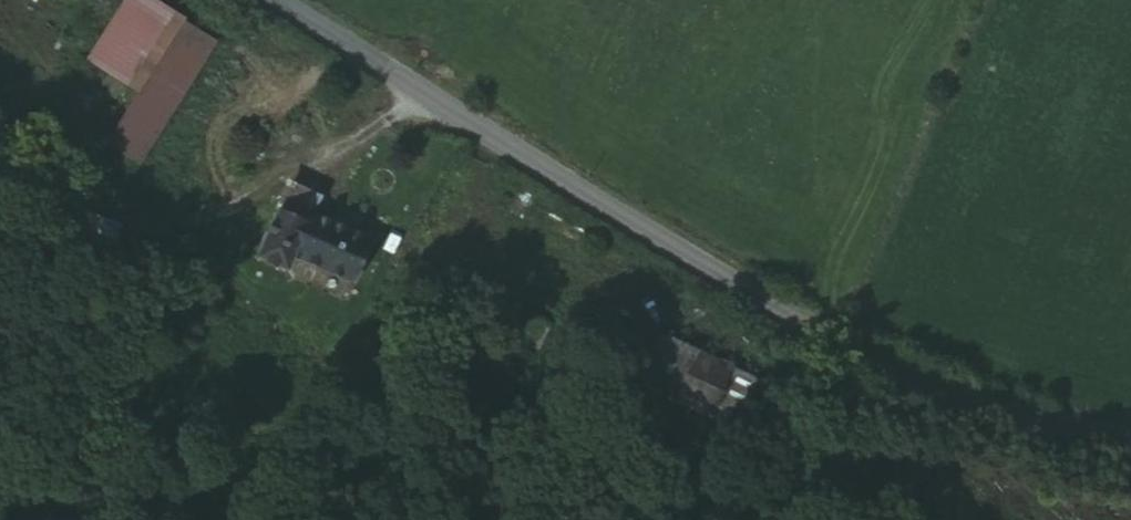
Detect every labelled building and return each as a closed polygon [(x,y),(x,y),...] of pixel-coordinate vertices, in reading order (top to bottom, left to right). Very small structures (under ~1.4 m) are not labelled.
[(246,25),(253,14),(238,6),(230,16),(246,25)] [(218,41),(185,22),(109,147),(143,167),(218,41)] [(295,188),(275,234),(361,272),(375,238),(318,214),(325,199),(295,188)] [(684,397),(703,353),(647,329),(627,373),(684,397)] [(767,381),(703,353),(684,397),(747,425),(767,381)]
